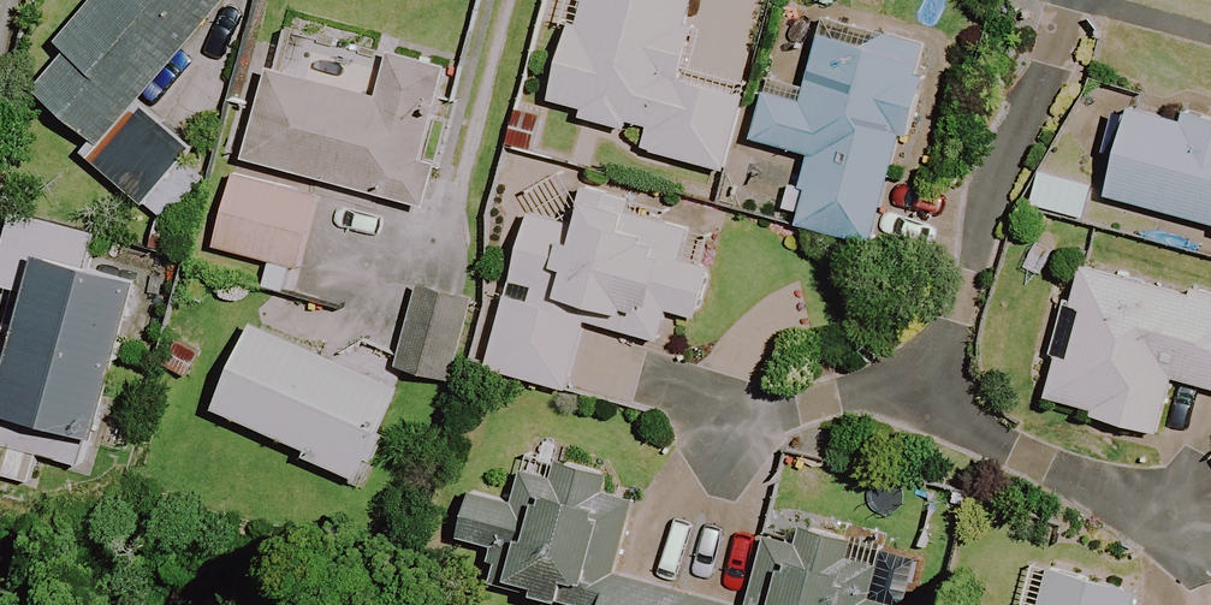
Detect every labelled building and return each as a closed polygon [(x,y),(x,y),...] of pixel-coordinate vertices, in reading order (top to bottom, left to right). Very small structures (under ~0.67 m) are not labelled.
[(147,207),(166,222),(200,180),(181,165),(195,148),(142,106),(230,3),(230,0),(112,0),(36,95),(96,142),(84,157),(147,207)] [(580,28),(572,26),(549,112),(647,137),(643,152),(726,173),(746,98),(681,81),(702,0),(587,0),(580,28)] [(813,159),(794,226),(873,249),(931,46),(790,6),(751,141),(813,159)] [(446,70),(395,56),(389,75),(285,47),(253,164),(408,207),(446,70)] [(1132,108),(1106,201),(1210,230),(1210,131),(1132,108)] [(320,200),(237,178),(217,248),(300,271),(320,200)] [(578,230),(531,218),(490,372),(570,391),(586,325),(662,344),(669,312),(699,320),(710,272),(681,265),(689,232),(627,217),(631,204),(587,194),(578,230)] [(15,214),(0,268),(0,367),(10,370),(0,407),(0,413),(98,441),(120,361),(149,369),(172,286),(91,263),(98,238),(15,214)] [(1092,273),(1055,408),(1157,436),(1172,380),(1210,391),(1210,306),(1092,273)] [(400,389),(256,328),(220,413),(305,450),(303,456),(361,481),(400,389)] [(612,579),(635,488),(527,461),(516,505),(471,494),(459,541),(499,552),(491,586),(565,604),(714,604),(612,579)] [(884,555),(773,526),(753,604),(872,604),(884,555)] [(1051,572),(1042,604),(1140,604),(1142,597),(1051,572)]
